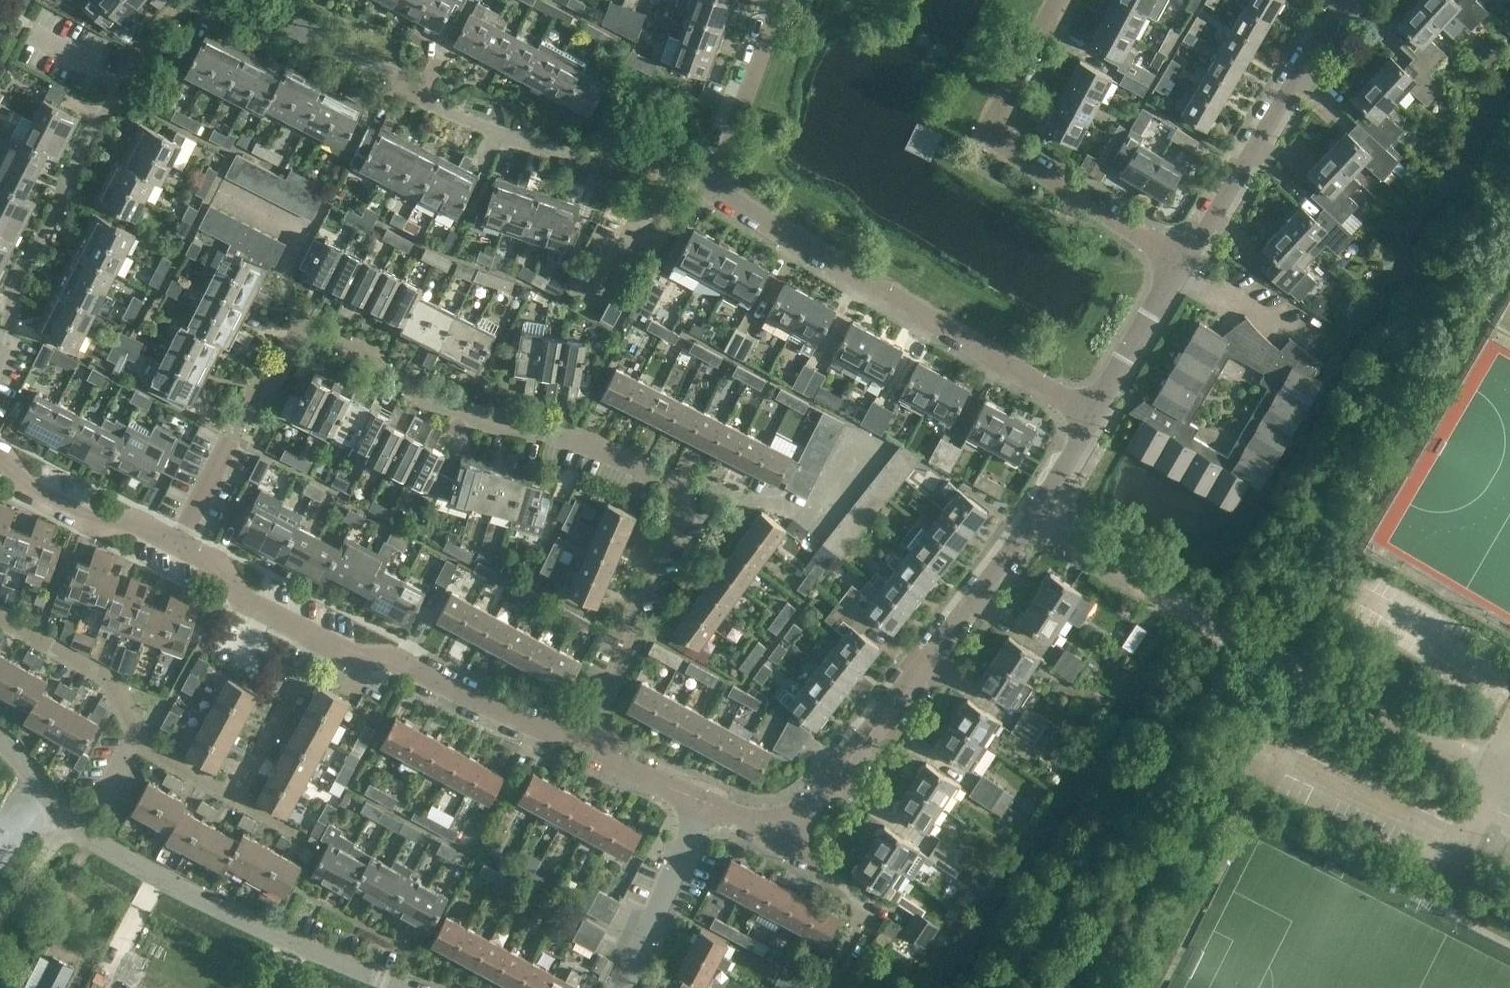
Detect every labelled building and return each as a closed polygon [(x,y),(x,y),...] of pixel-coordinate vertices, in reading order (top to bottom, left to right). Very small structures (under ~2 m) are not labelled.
[(120,19),(139,34),(145,27),(144,26),(131,15),(139,6),(132,0),(84,0),(80,5),(111,30),(120,19)] [(394,5),(396,0),(381,0),(379,2),(392,9),(394,5)] [(416,17),(425,0),(396,0),(394,5),(404,10),(402,14),(414,20),(416,17)] [(416,17),(427,23),(425,26),(435,32),(437,28),(439,29),(454,0),(425,0),(416,17)] [(544,0),(535,0),(533,5),(555,16),(559,8),(544,0)] [(579,0),(569,0),(567,5),(590,17),(595,9),(579,0)] [(689,15),(723,27),(727,16),(731,18),(735,5),(731,3),(722,0),(695,0),(689,15)] [(1102,19),(1135,36),(1147,14),(1120,0),(1112,0),(1102,19)] [(1147,14),(1156,18),(1165,0),(1120,0),(1147,14)] [(1183,7),(1191,11),(1197,0),(1187,0),(1183,7)] [(1214,9),(1219,0),(1207,0),(1205,3),(1214,9)] [(1245,6),(1271,21),(1283,0),(1248,0),(1245,6)] [(1415,1),(1440,24),(1451,12),(1470,29),(1487,10),(1477,0),(1417,0),(1415,1)] [(603,23),(614,28),(622,5),(611,1),(603,23)] [(1399,45),(1413,57),(1429,73),(1447,54),(1428,37),(1440,24),(1415,1),(1396,23),(1409,35),(1399,45)] [(478,53),(479,53),(494,23),(493,23),(499,13),(478,2),(473,11),(471,11),(455,41),(466,47),(464,50),(476,57),(478,53)] [(634,10),(622,5),(614,28),(624,33),(634,10)] [(1245,6),(1233,27),(1258,42),(1271,21),(1245,6)] [(582,20),(559,8),(555,16),(577,28),(582,20)] [(646,14),(634,10),(624,33),(637,40),(646,14)] [(689,15),(681,39),(714,51),(718,40),(722,41),(727,29),(723,27),(689,15)] [(1190,28),(1199,33),(1206,21),(1197,16),(1190,28)] [(1135,36),(1102,19),(1090,42),(1105,50),(1101,56),(1117,64),(1115,67),(1123,71),(1122,72),(1146,84),(1147,85),(1154,73),(1130,60),(1133,53),(1132,50),(1128,48),(1135,36)] [(604,31),(582,20),(577,28),(585,32),(586,32),(600,39),(604,31)] [(498,68),(500,65),(517,35),(494,23),(479,53),(488,59),(486,62),(498,68)] [(1221,47),(1246,62),(1258,42),(1233,27),(1221,47)] [(1159,51),(1167,56),(1180,34),(1171,28),(1159,51)] [(1246,62),(1221,47),(1199,33),(1190,28),(1182,40),(1191,46),(1193,42),(1215,56),(1207,70),(1233,85),(1246,62)] [(618,39),(604,31),(600,39),(614,47),(618,39)] [(186,74),(205,84),(227,42),(207,32),(186,74)] [(523,77),(539,47),(517,35),(500,65),(510,70),(509,73),(521,80),(523,77)] [(714,51),(681,39),(680,41),(669,37),(660,62),(707,79),(712,65),(714,65),(718,52),(714,51)] [(205,84),(225,94),(246,52),(227,42),(205,84)] [(543,92),(545,88),(563,54),(541,42),(539,47),(523,77),(533,82),(531,85),(543,92)] [(626,60),(652,74),(658,63),(632,49),(626,60)] [(225,94),(244,103),(271,50),(270,50),(264,61),(246,52),(225,94)] [(244,103),(263,113),(287,66),(276,61),(279,55),(271,50),(244,103)] [(567,100),(583,70),(585,65),(563,54),(545,88),(555,93),(553,97),(565,103),(567,100)] [(1390,55),(1371,77),(1395,99),(1407,86),(1425,103),(1442,84),(1429,73),(1413,57),(1403,68),(1390,55)] [(1172,59),(1164,73),(1173,78),(1181,65),(1172,59)] [(1080,60),(1068,83),(1100,100),(1113,77),(1080,60)] [(267,107),(285,117),(307,75),(287,65),(287,66),(263,113),(264,114),(267,107)] [(583,70),(567,100),(577,105),(576,109),(587,115),(588,111),(590,113),(606,82),(583,70)] [(1207,70),(1195,91),(1220,106),(1233,85),(1207,70)] [(1141,95),(1146,84),(1122,72),(1117,82),(1141,95)] [(1154,89),(1167,96),(1175,83),(1171,81),(1173,78),(1164,73),(1154,89)] [(285,117),(304,127),(326,85),(307,75),(285,117)] [(1355,120),(1368,132),(1384,147),(1401,129),(1383,112),(1395,99),(1371,77),(1351,97),(1364,109),(1355,120)] [(1068,83),(1056,105),(1089,122),(1100,100),(1068,83)] [(304,127),(323,137),(345,95),(326,85),(304,127)] [(1220,106),(1195,91),(1182,113),(1207,128),(1220,106)] [(343,147),(354,153),(364,134),(353,129),(365,105),(345,95),(323,137),(343,147)] [(44,98),(33,120),(69,138),(80,116),(44,98)] [(1089,122),(1056,105),(1044,128),(1076,145),(1089,122)] [(1109,163),(1122,171),(1121,172),(1143,185),(1161,155),(1141,142),(1145,135),(1141,133),(1153,113),(1143,107),(1129,129),(1123,140),(1109,163)] [(189,116),(176,109),(171,118),(184,125),(189,116)] [(12,136),(22,141),(47,155),(58,160),(69,138),(33,120),(23,114),(12,136)] [(360,167),(380,177),(401,135),(390,130),(396,119),(387,114),(378,132),(369,128),(370,125),(369,125),(364,134),(354,153),(355,153),(350,163),(360,167)] [(197,131),(201,122),(189,116),(184,125),(197,131)] [(139,124),(129,143),(171,165),(171,164),(183,170),(197,141),(177,131),(173,141),(139,124)] [(1120,124),(1113,135),(1123,140),(1129,129),(1120,124)] [(1199,141),(1177,127),(1171,137),(1193,151),(1199,141)] [(206,136),(222,145),(227,135),(214,128),(212,132),(209,130),(206,136)] [(1345,130),(1326,151),(1351,174),(1363,161),(1381,177),(1397,160),(1384,147),(1368,132),(1359,142),(1345,130)] [(222,145),(230,149),(237,136),(229,132),(227,135),(222,145)] [(380,177),(399,187),(421,145),(401,135),(380,177)] [(1109,164),(1109,163),(1123,140),(1113,135),(1099,158),(1109,164)] [(12,136),(1,157),(36,176),(47,155),(22,141),(12,136)] [(250,150),(265,158),(270,148),(255,141),(250,150)] [(113,159),(155,181),(161,184),(171,165),(129,143),(119,162),(113,159)] [(399,187),(418,197),(440,155),(421,145),(399,187)] [(265,158),(278,164),(283,155),(270,148),(265,158)] [(1311,194),(1323,206),(1339,221),(1357,203),(1339,186),(1351,174),(1326,151),(1307,171),(1320,184),(1311,194)] [(247,159),(236,153),(225,175),(235,180),(247,159)] [(459,165),(437,207),(457,217),(479,175),(467,169),(473,157),(466,153),(459,165)] [(418,197),(437,207),(459,165),(440,155),(418,197)] [(1161,155),(1143,185),(1165,199),(1184,168),(1161,155)] [(1,184),(25,197),(36,176),(1,157),(0,159),(0,184),(1,184)] [(113,159),(103,179),(145,200),(155,181),(113,159)] [(247,159),(235,180),(246,186),(257,164),(247,159)] [(268,170),(257,164),(246,186),(257,191),(268,170)] [(208,167),(201,180),(210,185),(217,171),(208,167)] [(290,181),(298,185),(303,175),(291,169),(286,179),(290,181)] [(279,175),(268,170),(257,191),(268,197),(279,175)] [(503,228),(524,235),(539,192),(527,187),(531,175),(523,172),(518,184),(503,228)] [(279,202),(290,181),(286,179),(279,175),(268,197),(279,202)] [(317,182),(303,175),(298,185),(300,186),(312,192),(317,182)] [(482,221),(503,228),(518,184),(497,177),(482,221)] [(145,200),(103,179),(93,199),(135,220),(145,200)] [(195,193),(204,197),(210,185),(201,180),(195,193)] [(289,208),(300,186),(298,185),(290,181),(279,202),(289,208)] [(0,186),(0,211),(25,223),(36,202),(25,197),(1,184),(0,186)] [(301,214),(312,192),(300,186),(289,208),(301,214)] [(312,192),(301,214),(312,219),(323,198),(312,192)] [(524,235),(544,243),(559,199),(539,192),(524,235)] [(559,199),(544,243),(565,250),(580,206),(559,199)] [(188,204),(181,218),(191,223),(198,209),(188,204)] [(220,210),(210,205),(199,227),(209,232),(220,210)] [(366,205),(361,214),(375,221),(379,212),(366,205)] [(1301,205),(1282,226),(1306,249),(1318,236),(1336,253),(1353,234),(1339,221),(1323,206),(1313,217),(1301,205)] [(343,217),(356,224),(361,214),(348,208),(343,217)] [(230,215),(220,210),(209,232),(220,237),(230,215)] [(390,220),(402,226),(407,217),(394,210),(390,220)] [(14,245),(25,223),(0,211),(0,238),(14,245)] [(93,213),(83,233),(125,254),(135,235),(93,213)] [(356,224),(370,231),(375,221),(361,214),(356,224)] [(241,220),(230,215),(220,237),(230,242),(241,220)] [(402,226),(417,234),(422,224),(407,217),(402,226)] [(175,231),(184,236),(191,223),(181,218),(175,231)] [(242,248),(253,226),(241,220),(230,242),(231,242),(242,248)] [(263,232),(253,226),(242,248),(252,253),(263,232)] [(1295,261),(1306,249),(1282,226),(1263,247),(1275,258),(1266,268),(1299,299),(1315,281),(1295,261)] [(400,234),(387,227),(382,237),(395,244),(400,234)] [(668,276),(692,289),(718,241),(694,228),(674,265),(668,276)] [(252,253),(263,259),(274,237),(263,232),(252,253)] [(83,233),(74,252),(116,273),(125,254),(83,233)] [(414,241),(400,234),(395,244),(409,251),(414,241)] [(184,253),(194,258),(201,245),(201,244),(203,239),(195,235),(192,240),(191,240),(184,253)] [(263,259),(272,264),(274,265),(286,243),(274,237),(263,259)] [(324,290),(327,284),(344,249),(324,239),(323,242),(313,237),(299,266),(308,271),(306,274),(318,280),(315,286),(324,290)] [(3,267),(14,245),(0,238),(0,265),(3,267)] [(743,254),(719,242),(718,241),(692,289),(691,291),(721,294),(743,254)] [(242,248),(231,242),(220,263),(262,283),(272,264),(263,259),(252,253),(242,248)] [(439,254),(426,247),(421,257),(434,264),(439,254)] [(333,295),(343,300),(346,294),(364,259),(344,249),(327,284),(337,289),(333,295)] [(480,249),(476,259),(491,264),(494,254),(480,249)] [(74,252),(64,271),(106,293),(116,273),(74,252)] [(452,260),(439,254),(434,264),(448,270),(452,260)] [(769,269),(743,254),(721,294),(719,297),(734,305),(736,301),(749,308),(750,306),(769,269)] [(162,255),(155,268),(165,273),(171,260),(162,255)] [(353,305),(362,309),(383,268),(364,259),(346,294),(356,299),(353,305)] [(220,263),(210,283),(252,304),(255,299),(267,305),(272,297),(259,291),(262,283),(220,263)] [(523,265),(518,273),(531,280),(535,272),(523,265)] [(148,283),(158,288),(165,273),(155,268),(148,283)] [(372,315),(381,319),(402,278),(383,268),(362,309),(363,310),(366,304),(375,309),(372,315)] [(501,276),(479,269),(474,278),(497,286),(501,276)] [(64,271),(55,291),(97,311),(106,293),(64,271)] [(531,280),(533,281),(544,287),(549,279),(535,272),(531,280)] [(515,281),(501,276),(497,286),(499,287),(498,290),(505,293),(506,289),(512,291),(515,281)] [(173,278),(166,291),(177,296),(183,283),(173,278)] [(392,324),(401,329),(421,287),(402,278),(381,319),(382,319),(385,313),(395,318),(392,324)] [(811,295),(785,282),(766,319),(764,322),(774,327),(772,330),(786,337),(785,338),(792,326),(794,326),(811,295)] [(210,283),(200,303),(241,324),(252,304),(210,283)] [(642,306),(639,312),(648,317),(652,311),(664,289),(654,283),(642,305),(642,306)] [(417,345),(420,339),(438,303),(419,294),(422,288),(421,287),(401,329),(411,334),(408,341),(417,345)] [(55,291),(45,309),(87,331),(97,311),(55,291)] [(133,295),(128,304),(138,308),(142,300),(133,295)] [(836,309),(811,295),(794,326),(792,326),(785,338),(800,346),(798,350),(809,356),(815,345),(817,346),(836,309)] [(601,317),(613,324),(624,304),(611,297),(603,312),(601,317)] [(548,312),(558,316),(560,305),(549,299),(548,312)] [(200,303),(190,324),(224,341),(228,333),(248,344),(252,335),(239,329),(241,324),(200,303)] [(435,357),(439,348),(457,313),(438,303),(420,339),(431,344),(422,363),(430,367),(435,357)] [(121,317),(131,322),(138,308),(128,304),(121,317)] [(159,312),(150,308),(143,322),(152,326),(159,312)] [(87,331),(45,309),(35,329),(77,351),(87,331)] [(639,312),(635,320),(647,327),(646,328),(662,336),(667,327),(648,317),(639,312)] [(448,361),(455,365),(476,323),(457,313),(439,348),(451,354),(448,361)] [(1141,415),(1139,417),(1142,419),(1126,445),(1223,502),(1239,476),(1249,481),(1322,361),(1321,361),(1316,358),(1311,355),(1303,349),(1290,337),(1280,348),(1270,341),(1261,333),(1253,325),(1246,316),(1221,334),(1199,321),(1153,400),(1150,399),(1149,400),(1141,415)] [(534,394),(537,374),(543,334),(545,324),(527,321),(523,324),(522,331),(515,370),(527,372),(523,393),(534,394)] [(847,359),(860,366),(878,334),(853,321),(833,358),(844,365),(847,359)] [(694,322),(689,331),(700,337),(705,328),(694,322)] [(180,323),(171,340),(214,361),(224,341),(190,324),(188,327),(180,323)] [(476,323),(455,365),(456,365),(459,359),(471,364),(467,371),(475,375),(496,333),(476,323)] [(724,350),(733,354),(745,331),(736,326),(724,350)] [(680,333),(667,327),(662,336),(675,343),(680,333)] [(119,331),(112,344),(122,349),(124,345),(129,335),(119,331)] [(733,354),(745,361),(757,337),(745,331),(733,354)] [(129,334),(129,335),(124,345),(138,352),(143,341),(129,334)] [(555,398),(558,377),(564,337),(543,334),(537,374),(549,376),(546,396),(555,398)] [(878,334),(860,366),(875,374),(872,379),(883,385),(903,348),(878,334)] [(564,337),(558,377),(570,379),(567,400),(577,401),(586,341),(564,337)] [(171,340),(161,361),(204,382),(214,361),(171,340)] [(689,350),(703,358),(708,349),(694,341),(689,350)] [(43,343),(33,364),(43,369),(53,348),(43,343)] [(106,357),(116,362),(120,354),(122,349),(112,344),(106,357)] [(133,360),(138,352),(124,345),(122,349),(120,354),(133,360)] [(703,358),(717,366),(722,356),(708,349),(703,358)] [(925,406),(927,406),(944,374),(919,360),(900,398),(898,400),(921,413),(925,406)] [(204,382),(161,361),(151,382),(165,389),(164,392),(192,406),(204,382)] [(805,363),(792,386),(803,392),(815,368),(805,363)] [(751,372),(737,364),(732,374),(747,382),(751,372)] [(86,378),(96,383),(101,372),(92,367),(86,378)] [(603,395),(625,406),(639,379),(616,368),(603,395)] [(826,374),(815,368),(803,392),(814,397),(826,374)] [(96,383),(103,387),(108,376),(101,372),(96,383)] [(314,425),(333,389),(331,389),(335,381),(332,380),(329,387),(322,383),(321,383),(324,376),(315,372),(303,396),(301,395),(300,398),(290,393),(279,415),(301,426),(310,431),(314,425)] [(766,380),(751,372),(747,382),(742,392),(755,399),(766,380)] [(944,374),(927,406),(941,414),(939,419),(950,425),(969,387),(944,374)] [(334,435),(345,441),(352,444),(371,408),(370,407),(369,407),(359,402),(369,384),(360,379),(351,398),(352,398),(334,435)] [(625,406),(647,417),(661,390),(639,379),(625,406)] [(314,425),(334,435),(352,398),(351,398),(343,394),(337,391),(340,384),(335,381),(331,389),(333,389),(314,425)] [(795,395),(780,388),(775,397),(790,405),(795,395)] [(129,400),(138,405),(143,394),(135,389),(129,400)] [(647,417),(669,428),(682,401),(661,390),(647,417)] [(41,439),(59,403),(36,392),(18,428),(41,439)] [(138,405),(146,409),(151,398),(143,394),(138,405)] [(809,403),(795,395),(790,405),(804,412),(809,403)] [(860,423),(871,428),(884,405),(873,400),(860,423)] [(981,438),(994,445),(1011,413),(986,400),(966,437),(978,443),(981,438)] [(352,444),(366,451),(371,454),(389,417),(379,411),(382,405),(373,401),(369,407),(370,407),(371,408),(352,444)] [(669,428),(691,439),(704,412),(682,401),(669,428)] [(62,450),(80,415),(59,403),(41,439),(62,450)] [(369,458),(385,466),(388,467),(404,433),(394,428),(403,409),(395,405),(389,417),(371,454),(369,458)] [(871,428),(882,434),(894,411),(884,405),(871,428)] [(691,439),(712,450),(726,423),(704,412),(691,439)] [(824,412),(819,421),(840,431),(844,422),(824,412)] [(1011,413),(994,445),(1008,453),(1006,458),(1017,465),(1036,427),(1011,413)] [(62,450),(82,461),(100,425),(80,415),(62,450)] [(388,467),(406,476),(423,442),(413,437),(422,419),(414,415),(405,433),(404,433),(388,467)] [(109,461),(127,424),(115,418),(114,421),(104,416),(100,425),(82,461),(103,471),(109,461)] [(111,462),(132,473),(150,437),(148,436),(151,429),(130,418),(127,424),(109,461),(111,462)] [(819,421),(813,432),(834,442),(840,431),(819,421)] [(712,450),(734,461),(747,433),(726,423),(712,450)] [(438,492),(439,492),(446,475),(436,470),(445,453),(433,447),(442,429),(433,425),(425,443),(423,442),(406,476),(411,478),(409,481),(425,488),(422,496),(433,501),(438,492)] [(813,432),(808,443),(829,453),(834,442),(813,432)] [(734,461),(756,471),(769,445),(747,433),(734,461)] [(929,459),(940,465),(952,442),(941,436),(929,459)] [(150,437),(132,473),(154,484),(166,459),(179,466),(191,444),(177,437),(171,448),(150,437)] [(940,465),(951,471),(963,448),(952,442),(940,465)] [(808,443),(802,453),(823,464),(829,453),(808,443)] [(901,444),(885,463),(904,479),(922,456),(901,444)] [(769,445),(756,471),(778,483),(792,456),(769,445)] [(281,457),(294,464),(298,455),(285,449),(281,457)] [(469,512),(471,504),(484,460),(483,459),(481,465),(470,462),(471,456),(463,453),(455,480),(446,475),(439,492),(450,497),(448,505),(469,512)] [(492,510),(513,516),(523,477),(512,474),(517,456),(508,453),(503,471),(492,510)] [(802,453),(797,464),(818,474),(823,464),(802,453)] [(294,464),(307,471),(311,461),(298,455),(294,464)] [(249,477),(259,483),(270,461),(259,456),(249,477)] [(523,477),(513,516),(510,526),(542,534),(551,498),(541,495),(544,483),(532,480),(537,462),(529,459),(523,477)] [(471,504),(492,510),(503,471),(490,468),(492,462),(484,460),(471,504)] [(885,463),(869,483),(889,498),(904,479),(885,463)] [(797,464),(791,475),(812,486),(818,474),(797,464)] [(332,483),(345,490),(350,480),(337,473),(336,475),(332,483)] [(976,484),(1000,497),(1005,486),(982,473),(976,484)] [(785,486),(806,497),(812,486),(791,475),(785,486)] [(303,491),(313,496),(318,485),(308,480),(303,491)] [(953,498),(943,510),(971,532),(988,511),(948,480),(942,489),(953,498)] [(869,483),(854,503),(873,518),(889,498),(869,483)] [(313,496),(320,499),(326,489),(318,485),(313,496)] [(579,518),(587,502),(577,497),(569,513),(579,518)] [(236,538),(258,549),(276,514),(254,502),(236,538)] [(608,502),(598,525),(627,537),(636,515),(608,502)] [(854,503),(838,522),(857,538),(873,518),(854,503)] [(9,563),(20,530),(10,527),(16,510),(6,506),(0,523),(0,570),(5,572),(9,563)] [(343,518),(352,523),(358,512),(349,507),(343,518)] [(921,509),(914,518),(956,551),(971,532),(943,510),(935,521),(924,512),(921,509)] [(572,531),(579,518),(569,513),(569,514),(561,510),(557,517),(565,521),(562,526),(564,527),(563,530),(569,533),(571,530),(572,531)] [(762,511),(747,531),(772,549),(787,529),(775,520),(762,511)] [(352,523),(360,527),(366,516),(358,512),(352,523)] [(258,549),(279,560),(298,525),(276,514),(258,549)] [(9,563),(29,570),(47,521),(37,517),(31,534),(20,530),(9,563)] [(898,538),(912,549),(940,571),(956,551),(914,518),(898,538)] [(47,521),(29,570),(26,579),(47,586),(50,577),(61,545),(50,541),(56,524),(47,521)] [(822,542),(842,557),(857,538),(838,522),(822,542)] [(279,560),(301,571),(319,535),(298,525),(279,560)] [(598,525),(589,548),(617,560),(627,537),(598,525)] [(349,582),(370,593),(388,558),(387,557),(394,544),(400,533),(391,529),(386,539),(384,538),(377,552),(367,547),(349,582)] [(747,531),(733,550),(757,569),(772,549),(747,531)] [(408,537),(400,533),(394,544),(402,548),(408,537)] [(327,571),(340,546),(319,535),(301,571),(322,582),(327,571)] [(327,571),(349,582),(367,547),(345,536),(340,546),(327,571)] [(461,544),(448,538),(443,547),(455,553),(461,544)] [(555,541),(547,556),(557,561),(565,546),(555,541)] [(475,552),(461,544),(455,553),(470,561),(475,552)] [(73,599),(86,603),(104,550),(95,547),(90,564),(78,560),(77,561),(69,559),(63,577),(71,579),(68,588),(61,585),(52,609),(68,614),(73,599)] [(580,569),(579,570),(607,582),(617,560),(589,548),(585,558),(574,554),(569,565),(580,569)] [(893,551),(885,560),(897,569),(924,591),(940,571),(912,549),(904,560),(893,551)] [(101,621),(103,621),(113,591),(119,574),(107,570),(113,553),(104,550),(86,603),(105,610),(101,621)] [(733,550),(719,570),(743,588),(757,569),(733,550)] [(540,569),(550,574),(557,561),(547,556),(540,569)] [(366,604),(386,614),(404,579),(384,569),(389,558),(388,558),(370,593),(371,593),(366,604)] [(436,580),(447,586),(458,564),(447,558),(436,580)] [(494,568),(479,560),(474,569),(489,577),(494,568)] [(817,561),(807,575),(816,582),(826,568),(817,561)] [(508,576),(494,568),(489,577),(502,585),(508,576)] [(877,570),(870,579),(909,610),(924,591),(897,569),(888,579),(877,570)] [(607,582),(579,570),(570,593),(598,605),(607,582)] [(719,570),(704,589),(728,607),(743,588),(719,570)] [(1050,572),(1035,596),(1065,616),(1073,603),(1077,606),(1085,595),(1050,572)] [(799,587),(807,594),(816,582),(807,575),(799,587)] [(103,621),(123,629),(139,580),(130,577),(124,595),(113,591),(103,621)] [(404,579),(386,614),(408,626),(426,590),(404,579)] [(853,584),(840,601),(863,619),(870,611),(893,630),(909,610),(870,579),(861,590),(853,584)] [(123,629),(143,635),(153,605),(142,601),(148,583),(139,580),(123,629)] [(536,591),(522,583),(517,592),(532,600),(536,591)] [(704,589),(689,609),(714,627),(728,607),(704,589)] [(143,635),(163,643),(180,594),(171,591),(165,609),(153,605),(143,635)] [(438,617),(460,629),(475,602),(453,591),(438,617)] [(550,599),(536,591),(532,600),(546,608),(550,599)] [(180,594),(163,643),(184,650),(195,619),(183,615),(189,597),(180,594)] [(1065,616),(1035,596),(1019,620),(1053,643),(1060,632),(1056,629),(1065,616)] [(788,601),(778,615),(787,621),(797,607),(788,601)] [(845,633),(837,645),(864,667),(880,647),(856,628),(863,619),(840,601),(826,618),(845,633)] [(460,629),(482,641),(496,614),(475,602),(460,629)] [(560,616),(574,623),(579,614),(565,607),(560,616)] [(714,627),(689,609),(675,629),(676,630),(670,642),(694,656),(700,648),(699,647),(714,627)] [(482,641),(503,652),(517,625),(496,614),(482,641)] [(574,623),(588,631),(593,622),(579,614),(574,623)] [(769,627),(778,633),(787,621),(778,615),(769,627)] [(68,618),(61,635),(71,639),(78,622),(68,618)] [(70,646),(89,657),(96,638),(81,633),(84,623),(79,621),(70,646)] [(785,636),(793,642),(803,628),(795,622),(785,636)] [(1123,645),(1133,651),(1146,630),(1137,623),(1123,645)] [(503,652),(525,663),(539,637),(517,625),(503,652)] [(1008,636),(993,659),(1023,679),(1032,666),(1036,669),(1043,658),(1008,636)] [(525,663),(546,675),(560,649),(539,637),(525,663)] [(759,640),(749,654),(758,660),(768,647),(759,640)] [(649,652),(678,667),(683,657),(654,642),(649,652)] [(770,656),(778,662),(788,648),(780,642),(770,656)] [(132,670),(139,649),(126,645),(119,666),(132,670)] [(837,645),(821,664),(849,687),(864,667),(837,645)] [(1096,668),(1065,648),(1059,657),(1090,677),(1096,668)] [(23,659),(31,664),(37,654),(29,649),(23,659)] [(560,649),(546,675),(568,687),(582,660),(560,649)] [(10,658),(0,653),(0,676),(10,658)] [(31,664),(40,668),(45,658),(37,654),(31,664)] [(740,666),(749,673),(758,660),(749,654),(740,666)] [(1083,688),(1090,677),(1059,657),(1052,668),(1083,688)] [(12,698),(28,669),(10,658),(0,676),(0,691),(12,698)] [(1023,679),(993,659),(977,683),(1012,706),(1019,695),(1014,693),(1023,679)] [(686,670),(699,678),(704,668),(691,661),(686,670)] [(754,677),(763,683),(774,669),(765,662),(754,677)] [(821,664),(805,684),(833,706),(849,687),(821,664)] [(699,678),(715,686),(720,677),(704,668),(699,678)] [(12,698),(31,708),(42,691),(48,680),(28,669),(12,698)] [(191,671),(186,679),(196,684),(200,676),(191,671)] [(228,677),(218,697),(247,713),(258,693),(228,677)] [(182,687),(191,693),(196,684),(186,679),(182,687)] [(55,691),(64,695),(69,685),(61,680),(55,691)] [(629,707),(651,719),(665,692),(643,680),(629,707)] [(833,706),(805,684),(796,696),(785,687),(778,696),(817,727),(833,706)] [(64,695),(71,700),(77,689),(69,685),(64,695)] [(320,685),(309,704),(339,720),(349,701),(320,685)] [(748,692),(734,685),(729,694),(743,701),(748,692)] [(25,719),(45,731),(61,701),(42,691),(31,708),(31,709),(25,719)] [(651,719),(672,730),(686,703),(665,692),(651,719)] [(763,700),(748,692),(743,701),(750,705),(749,707),(754,709),(755,707),(758,709),(763,700)] [(218,697),(207,715),(237,732),(247,713),(218,697)] [(967,699),(951,723),(981,743),(990,729),(995,732),(1001,721),(967,699)] [(80,712),(79,712),(61,701),(45,731),(64,742),(80,712)] [(89,717),(80,712),(64,742),(81,752),(98,722),(107,706),(98,701),(89,717)] [(672,730),(693,742),(708,715),(686,703),(672,730)] [(309,704),(299,723),(329,739),(339,720),(309,704)] [(170,709),(166,717),(175,722),(180,714),(170,709)] [(1023,711),(1018,720),(1040,734),(1045,726),(1023,711)] [(207,715),(197,734),(227,750),(237,732),(207,715)] [(693,742),(715,753),(729,727),(708,715),(693,742)] [(382,743),(404,755),(418,728),(396,716),(382,743)] [(793,757),(812,733),(791,716),(774,747),(793,757)] [(161,725),(171,730),(175,722),(166,717),(161,725)] [(1018,720),(1010,732),(1032,746),(1040,734),(1018,720)] [(299,723),(289,742),(318,758),(329,739),(299,723)] [(981,743),(951,723),(936,747),(970,769),(977,759),(972,757),(981,743)] [(361,732),(360,734),(370,738),(375,729),(365,724),(361,732)] [(715,753),(736,765),(751,738),(729,727),(715,753)] [(404,755),(425,767),(440,739),(418,728),(404,755)] [(227,750),(197,734),(187,753),(216,769),(227,750)] [(356,741),(366,745),(370,738),(360,734),(356,741)] [(751,738),(736,765),(758,777),(773,750),(751,738)] [(425,767),(447,778),(461,751),(440,739),(425,767)] [(289,742),(279,761),(308,777),(318,758),(289,742)] [(447,778),(468,789),(483,763),(461,751),(447,778)] [(279,761),(268,780),(297,796),(308,777),(279,761)] [(926,761),(910,785),(940,805),(948,793),(952,796),(960,784),(926,761)] [(345,762),(339,772),(349,777),(354,767),(345,762)] [(483,763),(468,789),(490,801),(505,774),(483,763)] [(163,781),(172,786),(177,777),(168,772),(163,781)] [(335,779),(345,784),(349,777),(339,772),(335,779)] [(519,799),(541,811),(555,784),(533,772),(519,799)] [(982,774),(976,783),(1008,804),(1014,795),(982,774)] [(172,786),(180,790),(184,781),(177,777),(172,786)] [(297,796),(268,780),(258,799),(287,815),(297,796)] [(133,811),(153,821),(169,792),(149,782),(133,811)] [(384,791),(369,783),(364,792),(379,800),(384,791)] [(968,795),(1000,816),(1008,804),(976,783),(968,795)] [(541,811),(563,822),(577,795),(555,784),(541,811)] [(940,805),(910,785),(894,809),(929,832),(935,822),(931,819),(940,805)] [(398,798),(384,791),(379,800),(393,807),(398,798)] [(167,838),(168,839),(184,810),(188,803),(169,792),(153,821),(171,831),(167,838)] [(563,822),(584,833),(599,807),(577,795),(563,822)] [(197,810),(206,814),(211,804),(202,799),(197,810)] [(327,800),(321,811),(332,816),(337,807),(338,806),(327,800)] [(365,801),(360,810),(369,815),(374,805),(365,801)] [(206,814),(213,818),(219,808),(211,804),(206,814)] [(383,810),(374,805),(369,815),(366,821),(375,825),(383,810)] [(584,833),(605,845),(620,818),(599,807),(584,833)] [(411,817),(423,823),(428,814),(416,808),(411,817)] [(168,839),(187,849),(203,820),(184,810),(168,839)] [(310,831),(321,838),(330,821),(332,816),(321,811),(310,831)] [(239,823),(248,827),(253,818),(244,813),(239,823)] [(423,823),(443,834),(449,825),(428,814),(423,823)] [(248,827),(256,832),(261,822),(253,818),(248,827)] [(620,818),(605,845),(627,857),(642,830),(620,818)] [(187,849),(205,859),(221,830),(203,820),(187,849)] [(313,875),(332,885),(354,843),(355,840),(340,832),(342,828),(330,821),(321,838),(330,843),(313,875)] [(398,831),(406,835),(412,825),(403,821),(398,831)] [(406,835),(416,840),(421,830),(412,825),(406,835)] [(443,834),(454,840),(459,830),(449,825),(443,834)] [(885,825),(869,849),(899,868),(908,855),(912,858),(919,847),(885,825)] [(224,870),(228,863),(240,841),(221,830),(205,859),(224,870)] [(228,863),(247,873),(263,844),(244,834),(240,841),(228,863)] [(276,843),(285,848),(289,838),(281,834),(276,843)] [(942,838),(936,847),(967,867),(971,860),(963,855),(964,853),(942,838)] [(442,841),(436,851),(444,856),(449,846),(442,841)] [(351,895),(355,889),(373,854),(354,843),(332,885),(351,895)] [(247,873),(266,883),(282,854),(263,844),(247,873)] [(459,851),(449,846),(444,856),(453,861),(459,851)] [(299,856),(308,861),(313,851),(305,847),(299,856)] [(929,859),(951,873),(959,878),(967,867),(936,847),(929,859)] [(903,871),(899,868),(869,849),(853,873),(887,895),(915,914),(917,911),(924,916),(927,912),(901,895),(904,891),(899,888),(908,875),(903,871)] [(282,854),(266,883),(285,894),(301,865),(282,854)] [(355,889),(373,899),(391,864),(373,854),(355,889)] [(498,863),(511,870),(515,860),(503,854),(498,863)] [(739,896),(754,869),(732,857),(718,884),(739,896)] [(373,899),(392,909),(409,877),(414,868),(395,858),(391,864),(373,899)] [(511,870),(531,881),(536,872),(515,860),(511,870)] [(479,872),(494,879),(498,870),(484,862),(479,872)] [(739,896),(761,907),(776,880),(754,869),(739,896)] [(494,879),(513,890),(517,883),(511,880),(513,878),(498,870),(494,879)] [(531,881),(541,886),(546,877),(536,872),(531,881)] [(392,909),(407,917),(425,885),(409,877),(392,909)] [(761,907),(783,919),(798,892),(776,880),(761,907)] [(425,885),(407,917),(411,919),(409,922),(428,933),(430,930),(431,930),(448,897),(425,885)] [(537,902),(542,894),(528,886),(523,895),(537,902)] [(593,901),(615,912),(621,901),(599,889),(593,901)] [(783,919),(805,931),(819,904),(798,892),(783,919)] [(542,894),(537,902),(551,910),(556,901),(542,894)] [(615,912),(593,901),(588,911),(609,923),(615,912)] [(819,904),(805,931),(826,943),(841,915),(819,904)] [(924,916),(917,911),(904,931),(925,945),(938,925),(924,916)] [(432,942),(455,954),(469,927),(446,916),(432,942)] [(579,928),(600,939),(606,928),(585,917),(579,928)] [(711,926),(721,931),(726,922),(715,917),(711,926)] [(894,938),(902,929),(891,918),(882,927),(894,938)] [(732,937),(742,943),(747,934),(726,922),(721,931),(732,937)] [(455,954),(476,965),(490,939),(469,927),(455,954)] [(600,939),(579,928),(573,939),(595,950),(600,939)] [(701,928),(689,950),(716,964),(725,969),(731,958),(721,953),(727,942),(707,931),(701,928)] [(757,939),(747,934),(742,943),(752,948),(757,939)] [(476,965),(497,977),(511,950),(490,939),(476,965)] [(776,949),(771,958),(786,966),(790,957),(776,949)] [(518,987),(519,987),(533,961),(511,950),(497,977),(518,987)] [(704,986),(716,964),(689,950),(677,971),(704,986)] [(76,963),(52,953),(37,987),(65,987),(76,963)] [(804,964),(790,957),(786,966),(799,973),(804,964)] [(554,973),(533,961),(519,987),(546,987),(554,973)] [(546,987),(574,987),(576,985),(574,984),(580,973),(570,967),(563,978),(554,973),(546,987)] [(790,987),(802,987),(805,983),(783,971),(777,981),(790,987)]
